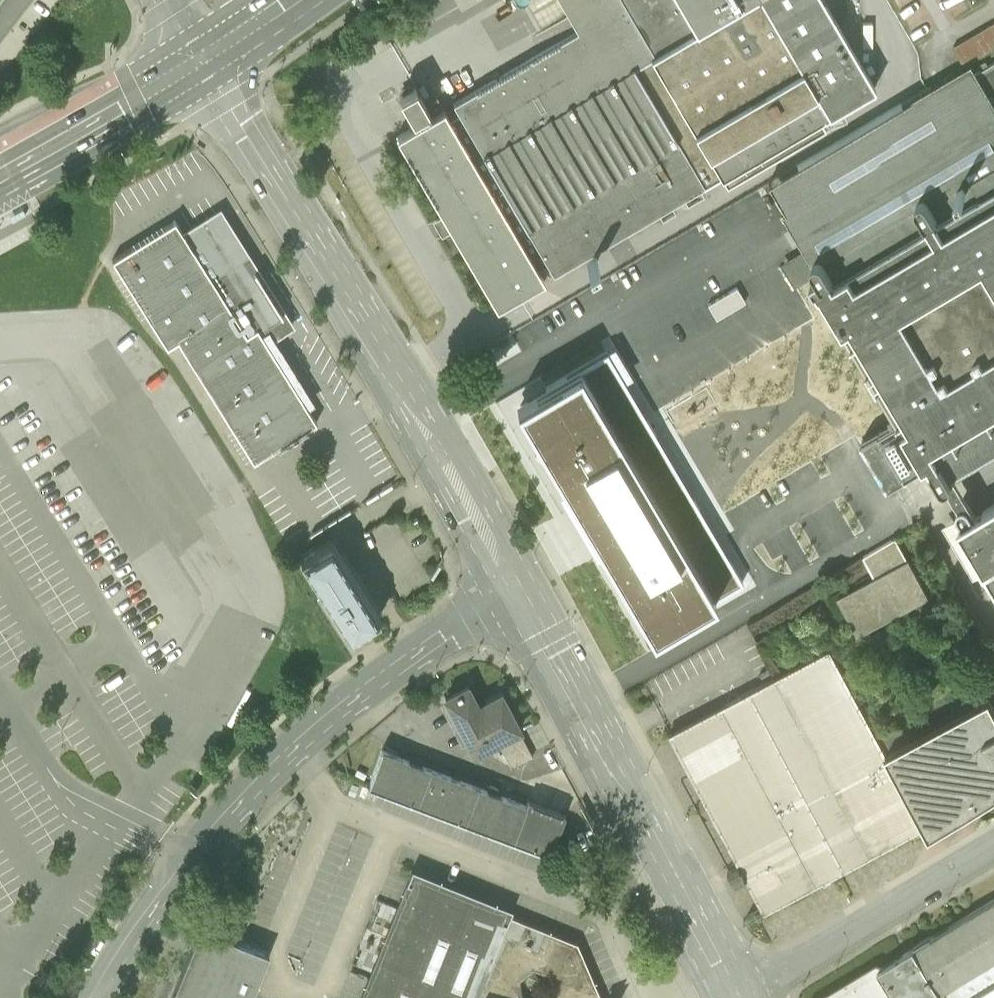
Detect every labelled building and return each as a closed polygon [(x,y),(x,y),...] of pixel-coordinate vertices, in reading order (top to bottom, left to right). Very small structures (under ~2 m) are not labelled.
[(497,305),(723,174),(728,183),(824,127),(818,118),(856,96),(874,86),(824,0),(560,0),(563,6),(572,21),(577,29),(430,115),(428,112),(431,111),(417,87),(400,97),(414,120),(418,117),(420,121),(397,134),(447,220),(497,305)] [(993,48),(993,23),(953,47),(962,66),(993,48)] [(814,273),(899,420),(863,440),(888,485),(928,461),(941,483),(944,485),(948,485),(952,491),(960,505),(964,503),(969,505),(974,514),(978,512),(961,486),(954,473),(993,450),(993,60),(977,70),(973,63),(940,81),(768,182),(796,230),(806,247),(790,256),(792,260),(784,264),(795,284),(814,273)] [(176,220),(113,259),(168,346),(178,339),(254,461),(317,422),(305,403),(312,399),(274,338),(295,325),(222,207),(183,232),(176,220)] [(736,286),(707,303),(716,317),(745,300),(736,286)] [(606,349),(516,402),(652,633),(742,580),(606,349)] [(943,524),(974,576),(985,569),(993,584),(993,503),(978,512),(974,514),(969,505),(964,503),(960,505),(957,509),(959,514),(943,524)] [(337,545),(331,537),(301,556),(350,634),(380,615),(337,545)] [(838,596),(858,633),(928,596),(909,559),(907,560),(895,537),(863,554),(875,577),(838,596)] [(671,732),(740,863),(731,868),(733,873),(736,879),(746,874),(765,911),(925,826),(930,835),(941,828),(940,827),(957,817),(993,796),(993,705),(990,697),(887,752),(831,646),(671,732)] [(467,686),(446,697),(475,752),(498,740),(519,729),(501,694),(483,703),(478,706),(467,686)] [(519,729),(498,740),(511,767),(532,756),(519,729)] [(392,753),(383,750),(369,784),(550,854),(565,815),(528,800),(527,805),(392,753)] [(577,942),(437,885),(436,886),(417,878),(408,899),(407,899),(368,997),(601,997),(577,942)] [(884,965),(879,968),(897,997),(931,997),(941,992),(945,997),(993,997),(993,899),(884,965)] [(201,925),(171,997),(251,997),(269,953),(201,925)] [(879,968),(884,965),(883,963),(878,962),(818,997),(897,997),(879,968)]
